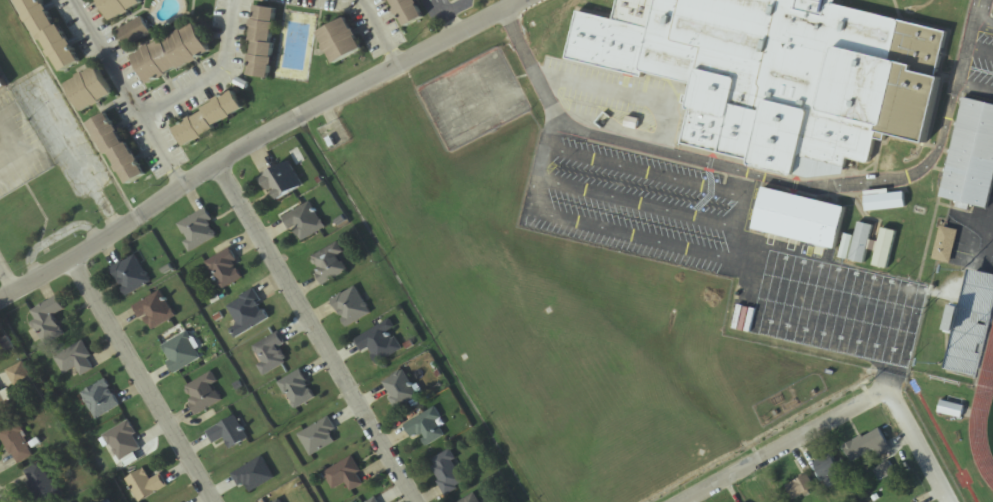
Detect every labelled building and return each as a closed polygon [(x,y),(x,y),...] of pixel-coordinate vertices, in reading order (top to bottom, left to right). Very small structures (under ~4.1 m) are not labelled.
[(45,0),(20,0),(58,75),(78,65),(45,0)] [(140,0),(99,0),(112,22),(142,4),(140,0)] [(413,0),(389,0),(404,28),(423,18),(413,0)] [(650,28),(580,10),(567,58),(644,78),(646,72),(697,85),(684,143),(751,159),(750,163),(808,178),(844,174),(848,157),(867,163),(870,162),(872,159),(878,130),(927,142),(943,76),(939,75),(949,31),(824,0),(657,0),(650,28)] [(250,77),(272,78),(275,8),(253,7),(250,77)] [(151,34),(142,18),(118,31),(127,48),(151,34)] [(333,64),(363,50),(347,18),(318,33),(333,64)] [(211,55),(196,24),(133,54),(147,85),(211,55)] [(67,83),(82,112),(113,96),(98,67),(67,83)] [(184,145),(246,113),(235,93),(174,126),(184,145)] [(989,209),(992,189),(992,105),(963,99),(941,199),(989,209)] [(91,122),(124,187),(144,177),(111,112),(91,122)] [(262,178),(278,202),(303,186),(288,162),(262,178)] [(754,232),(836,249),(845,207),(763,189),(754,232)] [(865,193),(866,211),(905,210),(905,192),(865,193)] [(283,218),(298,244),(325,230),(310,203),(283,218)] [(177,223),(189,251),(219,239),(208,210),(177,223)] [(872,226),(856,223),(851,263),(866,265),(872,226)] [(951,264),(958,231),(940,227),(933,261),(951,264)] [(896,232),(881,229),(874,268),(888,271),(896,232)] [(309,260),(323,286),(348,273),(339,256),(344,254),(338,244),(309,260)] [(245,278),(229,250),(206,262),(221,291),(245,278)] [(127,297),(151,284),(136,256),(111,269),(127,297)] [(951,332),(957,333),(949,371),(978,376),(992,303),(992,275),(971,271),(964,303),(957,302),(951,332)] [(371,314),(355,287),(331,301),(348,328),(371,314)] [(231,331),(236,339),(270,320),(254,291),(227,306),(239,326),(231,331)] [(175,318),(160,292),(135,306),(150,333),(175,318)] [(28,312),(45,346),(64,336),(54,316),(64,311),(57,297),(28,312)] [(355,341),(362,354),(369,350),(377,365),(402,351),(385,323),(355,341)] [(288,364),(279,348),(285,345),(279,333),(253,347),(262,364),(257,367),(262,377),(288,364)] [(201,361),(188,334),(161,347),(174,374),(201,361)] [(64,376),(76,368),(81,377),(96,368),(81,343),(54,359),(64,376)] [(32,379),(23,363),(7,372),(15,388),(32,379)] [(279,382),(294,411),(316,399),(301,371),(279,382)] [(419,398),(404,371),(382,382),(397,410),(419,398)] [(197,416),(222,403),(212,385),(217,383),(212,373),(182,390),(197,416)] [(95,420),(120,408),(107,380),(82,393),(95,420)] [(13,415),(0,393),(0,422),(13,415)] [(965,407),(942,401),(938,413),(961,420),(965,407)] [(419,435),(427,448),(445,436),(437,422),(442,420),(435,408),(404,426),(412,440),(419,435)] [(225,439),(230,450),(248,441),(236,418),(207,433),(214,445),(225,439)] [(300,432),(308,456),(339,445),(330,421),(300,432)] [(19,423),(0,431),(0,432),(13,463),(32,455),(19,423)] [(105,434),(117,462),(142,451),(130,423),(105,434)] [(844,447),(854,466),(890,448),(880,429),(844,447)] [(467,485),(449,451),(427,463),(446,496),(467,485)] [(825,484),(849,472),(841,455),(817,467),(825,484)] [(323,475),(334,491),(345,484),(351,492),(366,483),(351,458),(323,475)] [(243,495),(274,482),(265,460),(234,472),(243,495)] [(40,462),(22,476),(40,501),(55,501),(64,496),(40,462)] [(894,473),(889,464),(876,471),(881,480),(894,473)] [(151,481),(144,470),(126,481),(138,501),(142,501),(167,487),(160,475),(151,481)] [(815,490),(808,476),(786,487),(794,501),(815,490)]
